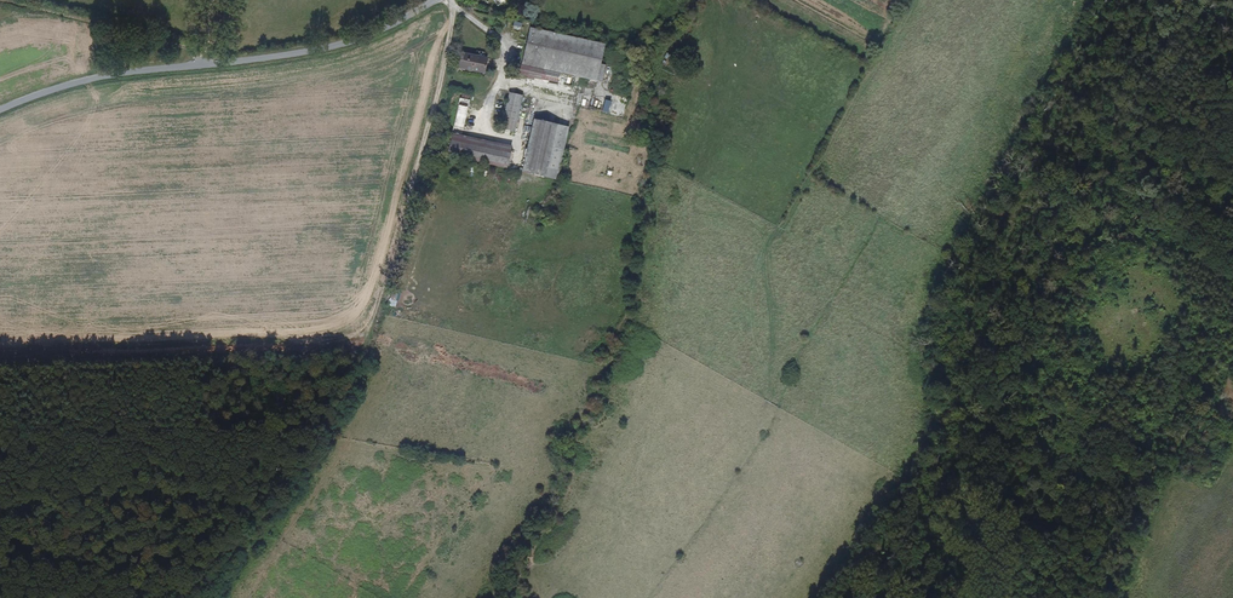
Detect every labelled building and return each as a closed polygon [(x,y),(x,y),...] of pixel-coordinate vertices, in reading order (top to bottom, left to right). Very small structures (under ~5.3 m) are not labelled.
[(596,80),(603,44),(529,29),(521,65),(558,73),(596,80)] [(461,54),(458,69),(482,74),(485,59),(461,54)] [(666,54),(663,63),(672,66),(674,56),(666,54)] [(556,82),(558,73),(521,65),(519,75),(556,82)] [(461,92),(457,111),(468,114),(472,95),(461,92)] [(500,129),(515,132),(521,97),(509,95),(500,129)] [(468,114),(457,111),(453,126),(465,127),(468,114)] [(533,121),(523,170),(556,177),(566,128),(533,121)] [(612,132),(627,134),(628,128),(613,126),(612,132)] [(450,134),(446,152),(506,164),(509,147),(450,134)] [(1210,407),(1213,402),(1208,398),(1204,403),(1210,407)]
